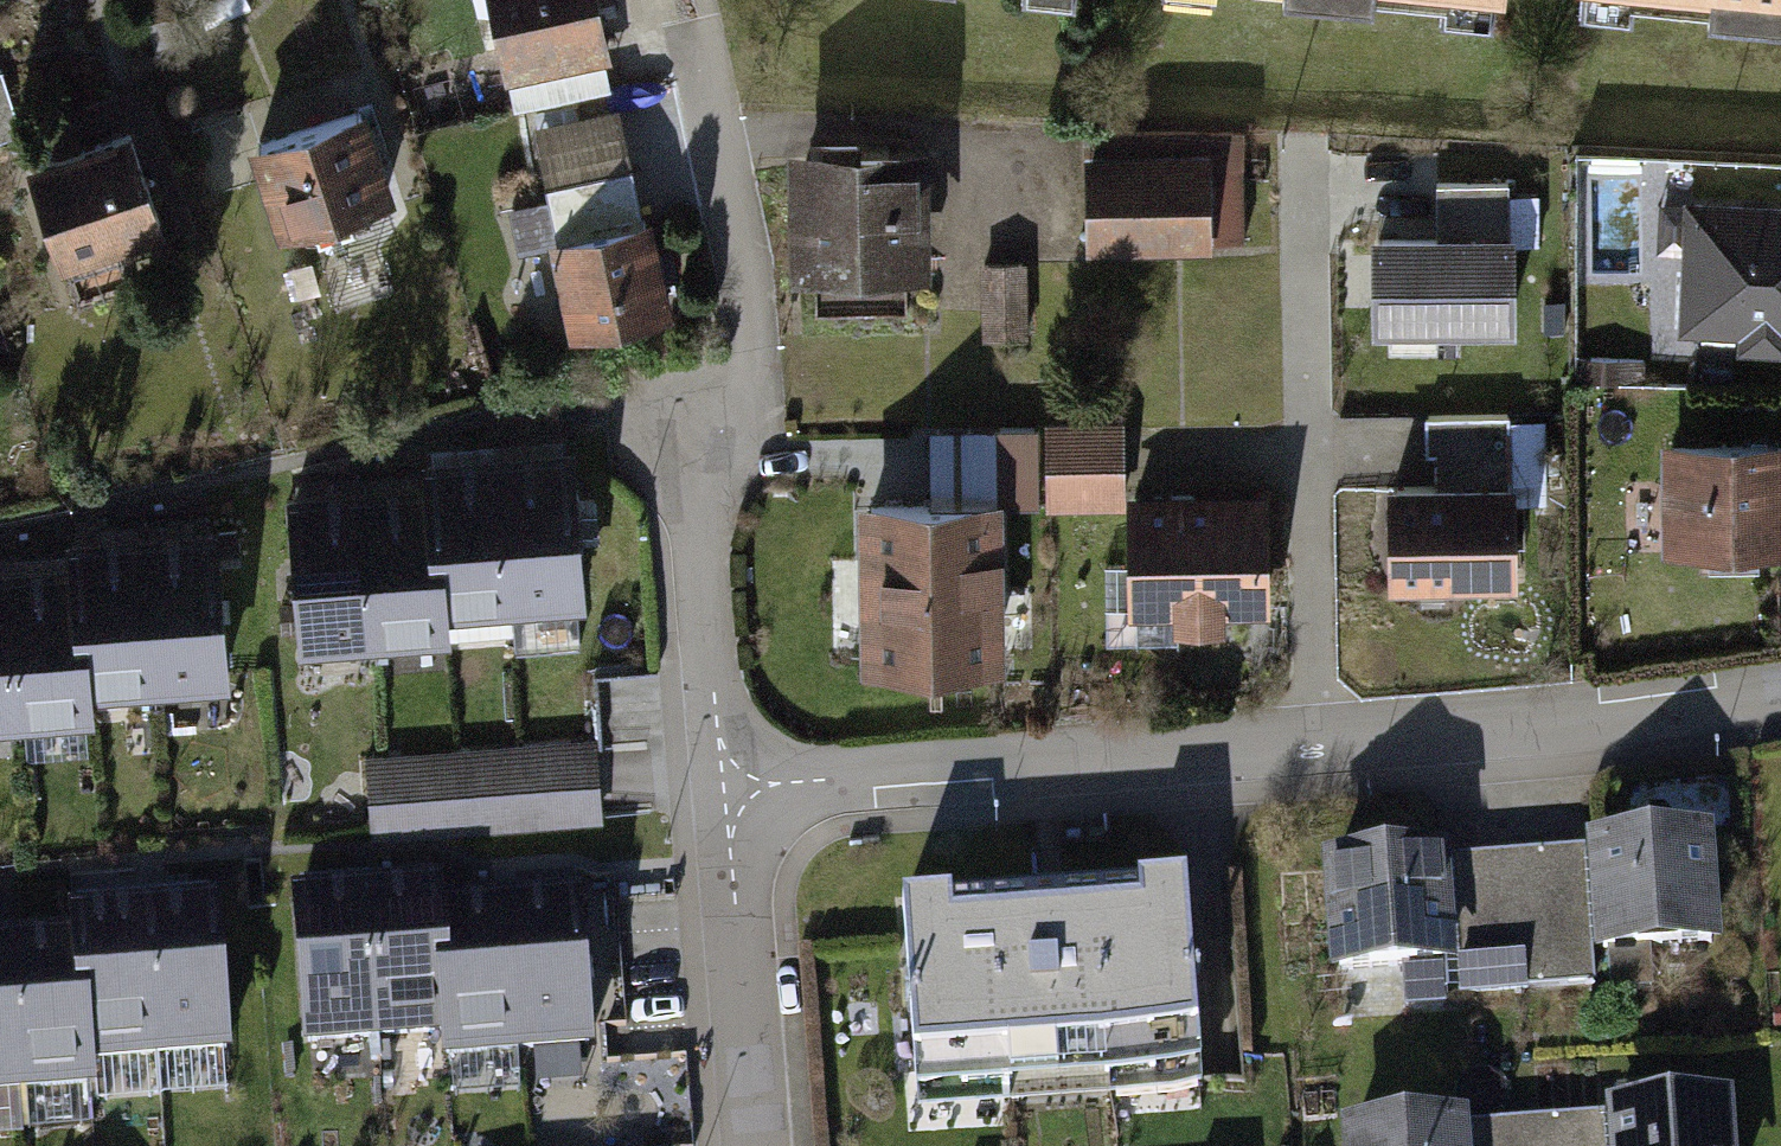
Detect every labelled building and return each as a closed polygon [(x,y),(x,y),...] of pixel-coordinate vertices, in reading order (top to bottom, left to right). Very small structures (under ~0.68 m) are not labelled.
[(214,0),(176,0),(197,40),(227,24),(214,0)] [(515,74),(610,55),(599,0),(500,0),(515,74)] [(2,73),(0,74),(0,145),(23,139),(2,73)] [(625,109),(537,128),(553,202),(513,210),(522,252),(563,244),(582,333),(667,315),(660,280),(680,275),(675,251),(656,255),(625,109)] [(366,119),(265,154),(293,234),(394,199),(366,119)] [(1245,135),(1093,137),(1095,245),(1247,243),(1245,135)] [(134,137),(35,169),(68,268),(121,251),(127,269),(172,254),(134,137)] [(925,155),(806,157),(808,273),(927,271),(925,155)] [(1513,186),(1441,190),(1442,222),(1514,219),(1513,186)] [(1780,335),(1780,212),(1697,206),(1689,329),(1780,335)] [(1388,326),(1514,326),(1514,241),(1388,241),(1388,326)] [(1027,266),(986,267),(986,340),(1027,339),(1027,266)] [(1620,365),(1581,363),(1580,382),(1619,384),(1620,365)] [(1512,419),(1432,421),(1433,456),(1513,454),(1512,419)] [(1038,430),(1000,431),(1002,507),(1041,506),(1038,430)] [(1050,503),(1126,503),(1125,435),(1050,435),(1050,503)] [(1671,445),(1671,551),(1780,551),(1780,445),(1671,445)] [(520,611),(592,606),(582,457),(509,462),(520,611)] [(447,616),(519,611),(509,462),(436,467),(447,616)] [(376,646),(448,641),(438,491),(365,497),(376,646)] [(303,650),(376,646),(365,496),(293,501),(300,607),(283,609),(284,633),(302,632),(303,650)] [(1404,580),(1519,580),(1519,496),(1404,497),(1404,580)] [(1271,609),(1268,499),(1137,501),(1139,611),(1271,609)] [(881,513),(882,670),(995,670),(994,513),(881,513)] [(241,532),(225,533),(228,566),(244,565),(241,532)] [(161,692),(233,687),(223,538),(150,543),(161,692)] [(88,697),(161,692),(150,543),(78,548),(88,697)] [(18,727),(90,722),(80,573),(7,578),(18,727)] [(17,727),(7,578),(0,579),(0,728),(17,727)] [(596,737),(365,755),(372,839),(603,821),(596,737)] [(1707,844),(1599,850),(1605,950),(1713,944),(1707,844)] [(1588,855),(1522,859),(1530,992),(1596,988),(1588,855)] [(1521,860),(1456,864),(1464,997),(1529,993),(1521,860)] [(1341,972),(1450,966),(1444,862),(1335,869),(1341,972)] [(1200,1066),(1190,887),(906,903),(916,1083),(1200,1066)] [(380,1045),(452,1040),(442,891),(369,896),(380,1045)] [(307,1050),(380,1045),(369,896),(297,901),(307,1050)] [(526,1059),(599,1053),(588,904),(516,909),(526,1059)] [(161,1064),(233,1059),(223,910),(150,915),(161,1064)] [(454,1064),(526,1059),(516,910),(443,915),(454,1064)] [(88,1069),(161,1064),(150,915),(78,920),(88,1069)] [(17,1098),(90,1093),(79,944),(7,949),(17,1098)] [(17,1098),(7,949),(0,949),(0,1099),(17,1098)] [(1690,1086),(1623,1092),(1625,1115),(1692,1109),(1690,1086)] [(1730,1113),(1620,1119),(1622,1145),(1732,1145),(1730,1113)] [(1543,1124),(1545,1145),(1610,1145),(1609,1120),(1543,1124)] [(1477,1129),(1478,1145),(1544,1145),(1542,1125),(1477,1129)] [(1463,1129),(1355,1135),(1356,1145),(1464,1145),(1463,1129)]
